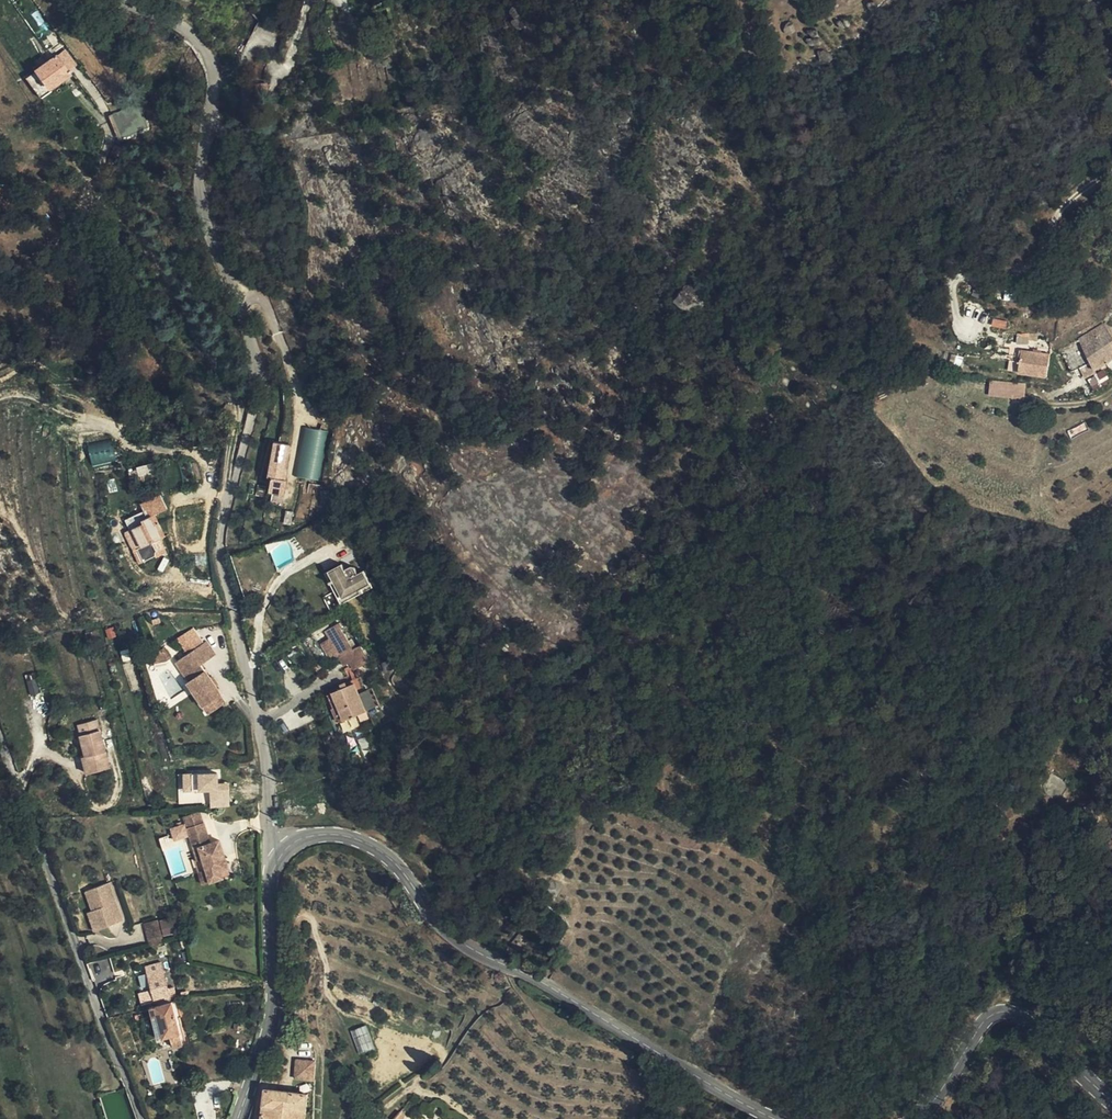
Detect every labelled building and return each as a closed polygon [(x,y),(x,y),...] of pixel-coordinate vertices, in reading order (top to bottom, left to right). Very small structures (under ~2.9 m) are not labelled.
[(783,23),(784,33),(794,32),(793,23),(783,23)] [(819,63),(829,61),(827,49),(817,51),(819,63)] [(76,68),(64,52),(55,60),(45,69),(59,86),(68,77),(76,68)] [(71,80),(68,77),(59,86),(45,69),(35,79),(50,98),(71,80)] [(126,100),(138,95),(135,87),(123,92),(126,100)] [(143,106),(148,102),(147,98),(139,101),(136,103),(121,112),(124,120),(128,118),(135,113),(143,106)] [(136,103),(139,101),(119,108),(121,112),(136,103)] [(157,124),(148,102),(143,106),(135,113),(128,118),(124,120),(130,134),(157,124)] [(686,286),(676,299),(690,310),(700,298),(686,286)] [(1071,353),(1082,375),(1075,379),(1078,386),(1106,371),(1111,361),(1111,358),(1099,338),(1071,353)] [(1082,375),(1071,353),(1055,363),(1065,384),(1075,379),(1082,375)] [(1043,366),(1014,365),(1014,389),(1043,389),(1043,366)] [(1070,437),(1087,428),(1084,422),(1067,431),(1070,437)] [(92,467),(116,460),(110,438),(86,445),(92,467)] [(270,477),(267,493),(282,496),(290,445),(272,442),(266,477),(270,477)] [(318,475),(321,452),(320,449),(296,446),(294,472),(295,472),(302,473),(318,475)] [(123,531),(137,564),(156,556),(150,543),(165,537),(155,515),(167,510),(161,495),(140,504),(147,521),(123,531)] [(272,495),(270,502),(281,505),(283,498),(272,495)] [(152,544),(156,557),(166,553),(161,540),(152,544)] [(335,568),(359,595),(377,584),(368,569),(363,573),(359,566),(352,564),(348,567),(345,562),(335,568)] [(348,603),(359,595),(335,568),(329,572),(348,603)] [(363,660),(367,667),(376,663),(367,643),(360,647),(348,623),(334,631),(346,655),(345,656),(350,667),(357,663),(363,660)] [(361,671),(367,667),(363,660),(357,663),(361,671)] [(394,661),(389,663),(391,670),(397,667),(394,661)] [(222,682),(215,672),(213,674),(219,684),(222,682)] [(43,694),(40,674),(30,676),(33,696),(43,694)] [(347,685),(348,690),(361,684),(360,680),(347,685)] [(348,690),(337,694),(340,700),(351,695),(361,716),(371,712),(361,684),(348,690)] [(333,696),(338,708),(343,706),(340,700),(337,694),(333,696)] [(343,706),(349,721),(361,716),(351,695),(340,700),(343,706)] [(343,706),(338,708),(344,723),(349,721),(343,706)] [(77,723),(81,746),(83,755),(80,755),(83,771),(108,766),(97,718),(77,723)] [(218,774),(182,775),(182,793),(210,793),(210,808),(229,808),(229,784),(218,784),(218,774)] [(186,827),(202,822),(199,812),(183,816),(184,823),(186,827)] [(208,843),(202,822),(186,827),(188,834),(194,859),(201,857),(207,879),(218,876),(216,869),(225,867),(218,841),(208,843)] [(188,834),(186,827),(184,823),(170,827),(173,839),(188,834)] [(198,882),(207,879),(201,857),(194,859),(191,860),(198,882)] [(96,905),(104,925),(125,916),(109,879),(85,889),(92,906),(96,905)] [(96,928),(104,925),(96,905),(92,906),(88,909),(96,928)] [(143,924),(149,947),(163,943),(157,920),(143,924)] [(146,966),(155,1001),(169,998),(160,962),(146,966)] [(182,1045),(172,1002),(150,1007),(158,1038),(169,1035),(173,1047),(182,1045)] [(184,1015),(186,1024),(200,1021),(198,1012),(184,1015)] [(360,1054),(373,1049),(365,1026),(350,1031),(360,1054)] [(310,1080),(312,1061),(293,1059),(291,1078),(310,1080)] [(309,1093),(266,1088),(262,1118),(306,1118),(309,1093)]
